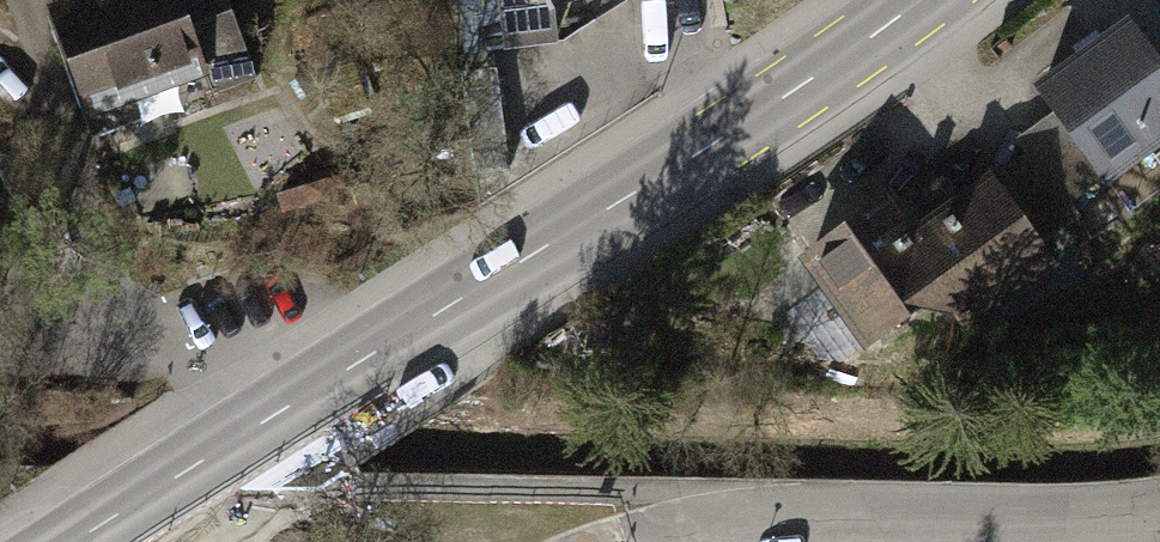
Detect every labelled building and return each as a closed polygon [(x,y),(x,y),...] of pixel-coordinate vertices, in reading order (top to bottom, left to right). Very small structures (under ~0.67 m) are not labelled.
[(88,127),(253,67),(229,0),(208,0),(181,10),(178,0),(108,0),(50,21),(88,127)] [(467,54),(562,41),(598,16),(596,1),(603,0),(460,0),(467,54)] [(1046,94),(1061,117),(1105,178),(1107,182),(1159,143),(1159,71),(1133,33),(1046,94)] [(1031,159),(912,244),(950,298),(963,315),(1046,256),(1038,245),(1079,216),(1070,203),(1105,178),(1061,117),(1021,145),(1031,159)] [(885,203),(810,254),(875,349),(950,298),(912,244),(885,203)]
